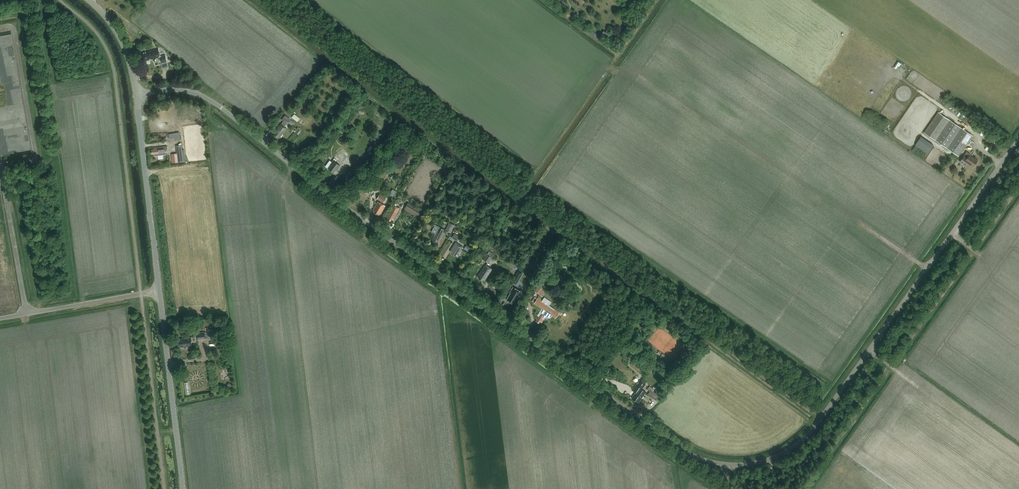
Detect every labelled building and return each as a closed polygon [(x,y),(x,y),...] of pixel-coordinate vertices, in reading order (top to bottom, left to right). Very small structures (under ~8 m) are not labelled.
[(604,31),(602,35),(611,39),(613,36),(604,31)] [(140,53),(142,61),(150,59),(151,59),(159,57),(160,62),(167,61),(166,55),(161,57),(159,49),(151,51),(150,52),(150,51),(140,53)] [(938,112),(924,132),(960,156),(968,144),(972,147),(975,143),(971,140),(974,136),(938,112)] [(294,115),(292,118),(298,123),(301,120),(294,115)] [(294,124),(285,116),(281,121),(283,122),(281,125),(273,134),(274,135),(273,136),(276,139),(277,138),(279,139),(287,130),(284,128),(286,125),(288,123),(292,126),(294,124)] [(928,153),(934,145),(921,136),(915,145),(928,153)] [(182,145),(177,145),(178,162),(186,161),(186,156),(183,156),(182,145)] [(168,154),(167,146),(153,148),(153,150),(151,150),(152,154),(154,154),(154,156),(168,154)] [(341,165),(336,161),(338,159),(343,162),(348,155),(341,150),(330,165),(331,166),(329,169),(334,173),(338,168),(339,168),(341,165)] [(969,167),(971,164),(974,166),(978,160),(970,155),(971,154),(967,152),(961,162),(969,167)] [(370,184),(366,189),(372,193),(376,188),(370,184)] [(387,198),(381,194),(378,199),(382,201),(380,203),(378,202),(374,211),(375,211),(375,213),(378,215),(379,214),(381,215),(385,206),(383,205),(387,198)] [(423,211),(408,203),(403,212),(403,213),(405,210),(411,214),(409,216),(410,217),(412,214),(416,217),(415,220),(417,221),(423,211)] [(393,222),(398,213),(400,208),(393,205),(387,218),(388,219),(388,220),(391,222),(392,221),(393,222)] [(456,225),(450,222),(445,230),(451,233),(456,225)] [(439,227),(437,230),(432,241),(433,241),(432,242),(436,245),(437,243),(438,244),(445,231),(439,227)] [(464,247),(456,242),(451,251),(453,253),(452,254),(456,257),(457,255),(459,257),(461,253),(460,253),(464,247)] [(494,252),(496,248),(488,242),(481,253),(486,256),(487,255),(490,250),(494,252)] [(489,252),(484,260),(488,262),(493,255),(489,252)] [(492,269),(486,264),(478,275),(480,276),(479,278),(482,280),(483,279),(484,280),(492,269)] [(538,286),(535,291),(543,297),(547,292),(546,291),(547,290),(544,287),(543,289),(538,286)] [(507,300),(514,304),(521,292),(513,287),(510,292),(511,293),(507,300)] [(559,313),(549,306),(552,302),(544,297),(542,301),(538,298),(534,304),(538,307),(539,307),(542,309),(536,319),(537,320),(536,321),(540,324),(541,322),(542,323),(546,317),(548,318),(549,318),(550,318),(551,318),(552,317),(555,319),(559,313)] [(178,347),(192,346),(191,338),(177,339),(178,347)] [(638,401),(640,402),(647,392),(643,390),(646,385),(640,380),(633,390),(636,393),(632,399),(638,402),(638,401)] [(659,396),(659,395),(653,391),(649,388),(647,390),(650,392),(648,394),(659,402),(664,396),(661,394),(659,396)]
